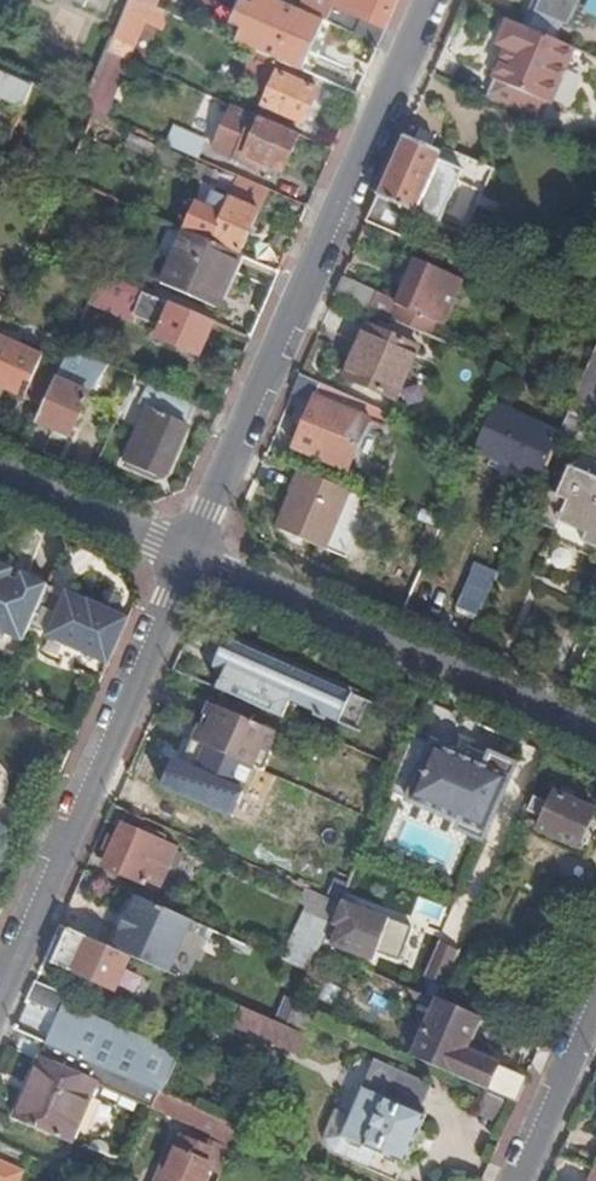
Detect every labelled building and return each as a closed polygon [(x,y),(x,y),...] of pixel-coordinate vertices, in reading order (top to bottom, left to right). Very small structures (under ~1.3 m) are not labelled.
[(107,12),(112,0),(80,0),(107,12)] [(126,61),(150,7),(134,0),(132,0),(109,53),(126,61)] [(150,7),(157,10),(161,0),(134,0),(150,7)] [(325,24),(302,14),(271,0),(257,0),(254,8),(242,3),(231,28),(242,33),(237,45),(261,55),(303,73),(325,24)] [(379,48),(393,15),(400,0),(308,0),(302,14),(325,24),(379,48)] [(577,52),(510,24),(500,49),(507,53),(494,83),(497,85),(490,100),(520,113),(546,124),(577,52)] [(109,53),(86,109),(104,118),(128,62),(126,61),(109,53)] [(313,91),(317,79),(303,73),(261,55),(246,85),(270,96),(265,108),(305,125),(319,95),(313,91)] [(26,110),(35,88),(0,72),(0,98),(26,110)] [(284,175),(301,137),(233,108),(214,152),(260,172),(263,166),(273,170),(284,175)] [(86,139),(89,133),(81,129),(79,135),(86,139)] [(171,148),(198,159),(205,142),(179,130),(171,148)] [(443,154),(406,138),(399,156),(369,224),(405,240),(417,213),(442,225),(466,172),(440,161),(443,154)] [(270,177),(273,170),(263,166),(260,172),(270,177)] [(261,212),(271,191),(242,178),(233,200),(261,212)] [(240,254),(243,255),(261,212),(233,200),(220,194),(213,210),(201,205),(189,232),(240,254)] [(216,309),(240,254),(189,232),(181,228),(157,284),(216,309)] [(373,290),(346,278),(337,297),(432,338),(438,324),(444,327),(464,282),(418,262),(400,303),(373,290)] [(224,353),(233,332),(106,275),(94,302),(109,309),(115,297),(142,310),(139,318),(165,329),(160,340),(200,357),(206,344),(224,353)] [(2,330),(10,311),(0,307),(0,329),(2,330)] [(398,401),(421,349),(370,327),(348,379),(398,401)] [(46,409),(58,382),(63,372),(65,367),(0,338),(0,388),(46,409)] [(106,382),(132,393),(138,378),(73,349),(65,367),(63,372),(90,384),(106,379),(106,382)] [(578,401),(572,414),(595,425),(595,358),(578,401)] [(336,392),(302,376),(296,391),(317,401),(296,451),(348,474),(370,422),(331,405),(336,392)] [(46,409),(40,422),(73,438),(91,397),(58,382),(46,409)] [(168,474),(198,404),(153,384),(143,406),(151,409),(128,464),(158,478),(168,474)] [(563,435),(496,407),(476,453),(543,482),(563,435)] [(595,558),(595,477),(574,468),(561,495),(555,493),(541,523),(559,531),(555,539),(595,558)] [(353,495),(304,473),(279,531),(329,552),(353,495)] [(50,587),(24,576),(23,579),(14,575),(15,572),(0,566),(0,639),(5,642),(8,636),(26,644),(33,626),(50,588),(50,587)] [(483,620),(497,587),(475,577),(460,610),(483,620)] [(119,645),(130,618),(117,613),(122,603),(107,596),(103,606),(90,601),(90,602),(69,593),(67,596),(50,588),(33,626),(51,634),(49,638),(110,665),(119,645)] [(107,596),(122,603),(124,598),(109,592),(107,596)] [(214,671),(225,676),(234,678),(236,673),(289,696),(287,701),(290,703),(291,705),(340,726),(352,697),(227,642),(214,671)] [(217,690),(217,692),(283,721),(290,706),(289,706),(290,704),(291,705),(290,703),(287,701),(289,696),(236,673),(234,678),(225,676),(225,677),(223,676),(219,685),(227,689),(225,694),(217,690)] [(0,703),(0,732),(12,704),(2,699),(0,703)] [(164,789),(224,815),(229,804),(237,807),(243,797),(250,800),(257,784),(250,781),(262,754),(269,757),(277,736),(211,706),(194,743),(202,747),(197,759),(189,755),(183,769),(174,765),(164,789)] [(434,746),(415,737),(400,773),(391,792),(410,800),(410,802),(462,825),(460,831),(485,842),(518,767),(493,755),(487,767),(435,744),(434,746)] [(558,777),(565,761),(550,754),(542,770),(558,777)] [(595,839),(595,822),(592,821),(595,812),(557,794),(551,807),(539,802),(534,813),(546,818),(541,831),(590,853),(595,839)] [(145,821),(115,807),(108,822),(123,829),(117,842),(110,839),(105,851),(112,854),(106,868),(161,891),(171,867),(166,864),(171,851),(163,848),(166,839),(148,831),(145,838),(139,835),(145,821)] [(331,927),(340,906),(313,894),(309,906),(316,909),(306,931),(326,940),(331,927)] [(193,923),(139,900),(116,953),(130,959),(169,977),(193,923)] [(356,912),(340,906),(331,927),(337,930),(331,948),(372,963),(375,954),(384,958),(389,944),(379,941),(387,920),(362,912),(355,935),(349,933),(356,912)] [(116,953),(69,932),(55,966),(115,993),(130,959),(116,953)] [(68,999),(36,984),(28,1003),(60,1017),(65,1006),(68,999)] [(518,1105),(529,1081),(468,1054),(483,1020),(440,1001),(437,1004),(413,1059),(518,1105)] [(94,1018),(65,1006),(60,1017),(47,1046),(49,1047),(77,1058),(94,1018)] [(303,1057),(312,1036),(241,1007),(232,1029),(303,1057)] [(180,1056),(94,1018),(77,1058),(163,1096),(180,1056)] [(163,1096),(77,1058),(49,1047),(17,1122),(70,1144),(96,1085),(153,1111),(216,1137),(222,1122),(163,1096)] [(420,1114),(432,1086),(374,1062),(342,1139),(406,1165),(427,1118),(420,1114)] [(222,1122),(216,1137),(234,1145),(240,1130),(222,1122)] [(217,1154),(182,1138),(165,1176),(159,1173),(155,1180),(205,1180),(217,1154)] [(30,1159),(0,1146),(0,1180),(20,1180),(30,1159)]
